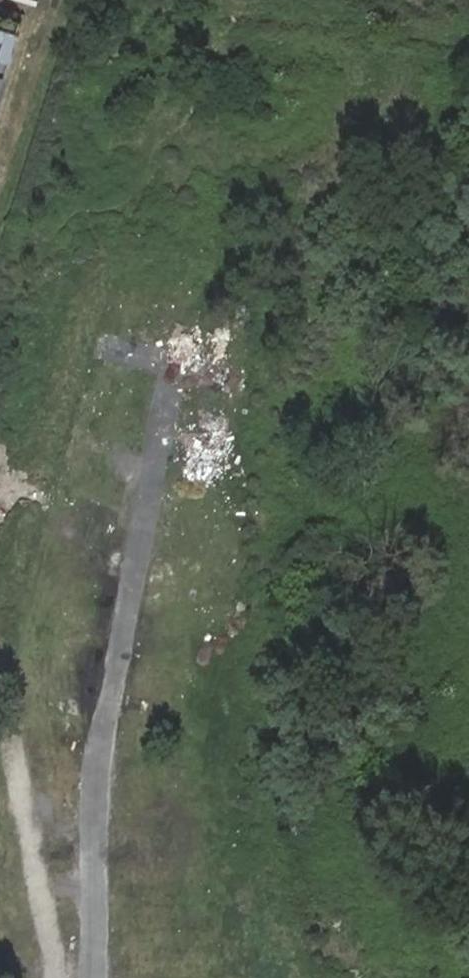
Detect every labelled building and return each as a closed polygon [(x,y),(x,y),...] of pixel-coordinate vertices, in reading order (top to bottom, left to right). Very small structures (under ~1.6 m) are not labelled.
[(0,33),(0,97),(18,38),(0,33)]
